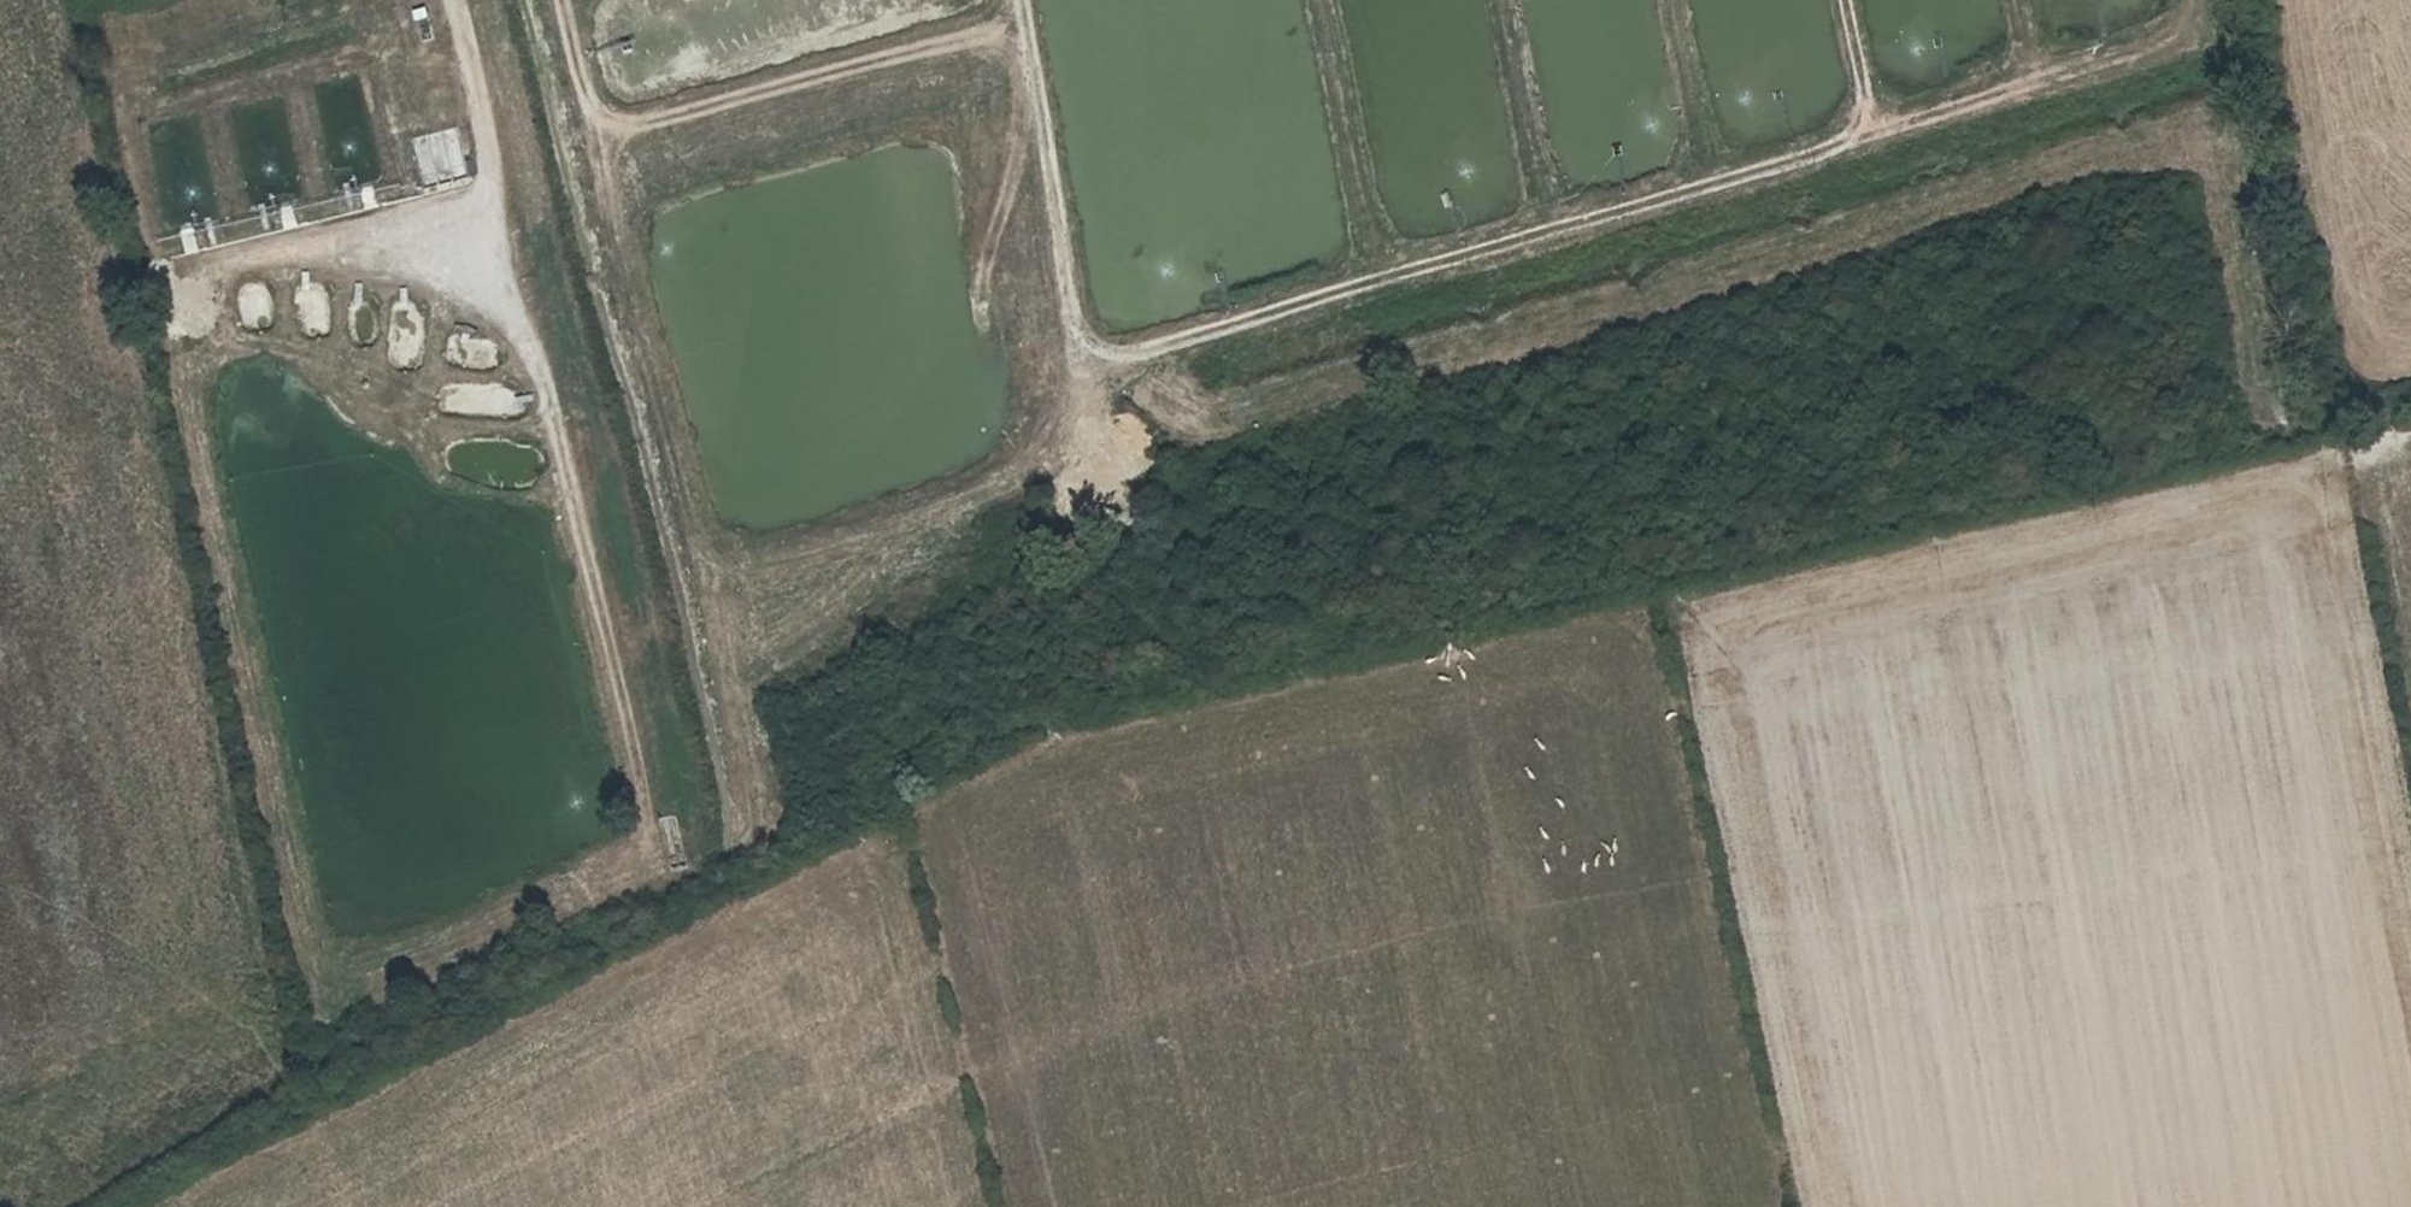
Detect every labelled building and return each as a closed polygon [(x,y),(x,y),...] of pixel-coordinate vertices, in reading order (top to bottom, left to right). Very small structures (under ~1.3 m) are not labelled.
[(392,312),(391,363),(419,364),(421,313),(392,312)]
